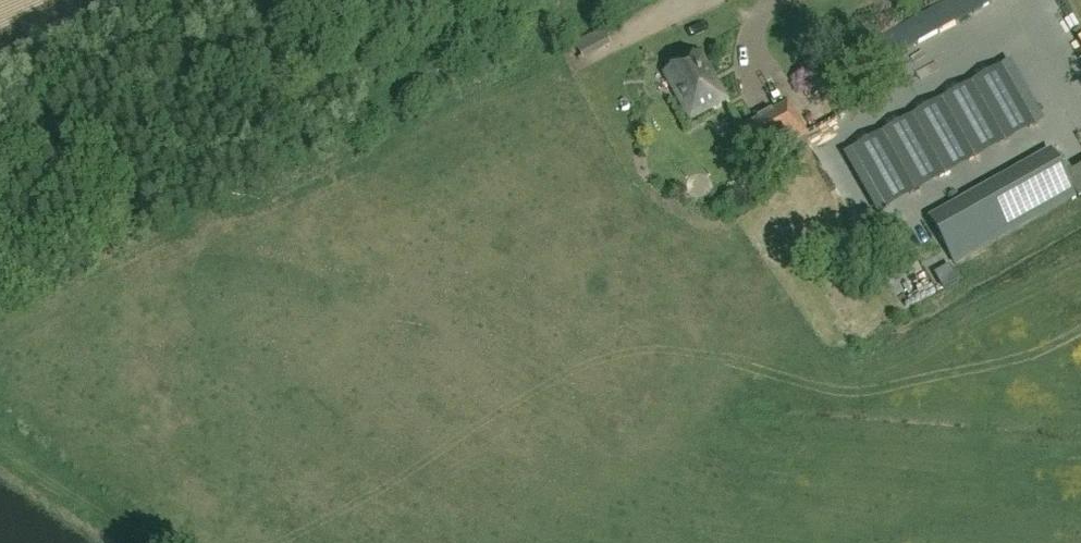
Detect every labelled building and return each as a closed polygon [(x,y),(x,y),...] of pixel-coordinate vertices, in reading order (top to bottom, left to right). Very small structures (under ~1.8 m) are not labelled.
[(699,54),(665,73),(691,119),(725,100),(699,54)] [(792,106),(790,107),(788,104),(772,113),(771,112),(757,119),(758,121),(741,130),(758,162),(808,135),(792,106)] [(955,264),(1075,196),(1049,151),(929,219),(955,264)] [(821,211),(851,199),(839,168),(808,180),(821,211)]
